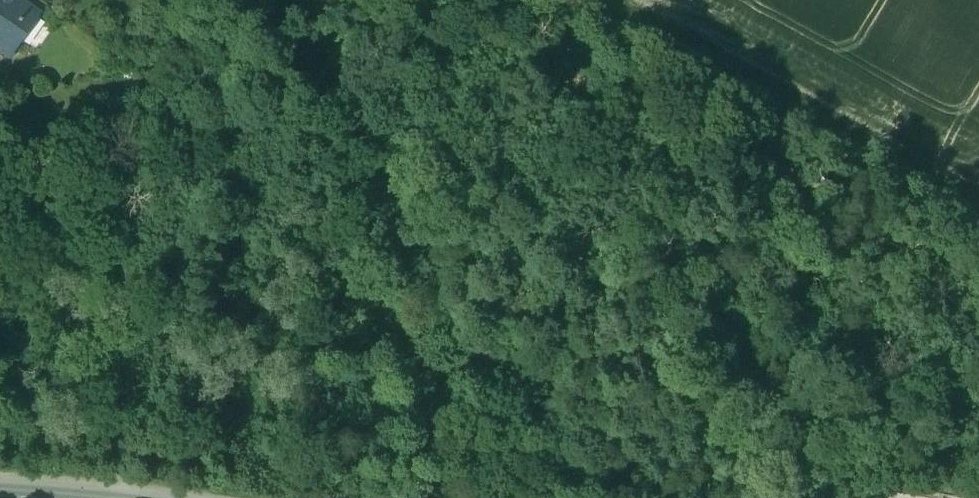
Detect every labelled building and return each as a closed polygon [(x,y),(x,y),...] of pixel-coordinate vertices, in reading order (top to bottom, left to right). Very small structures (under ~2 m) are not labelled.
[(7,58),(17,44),(20,43),(36,20),(35,15),(14,0),(0,0),(0,53),(7,58)]
